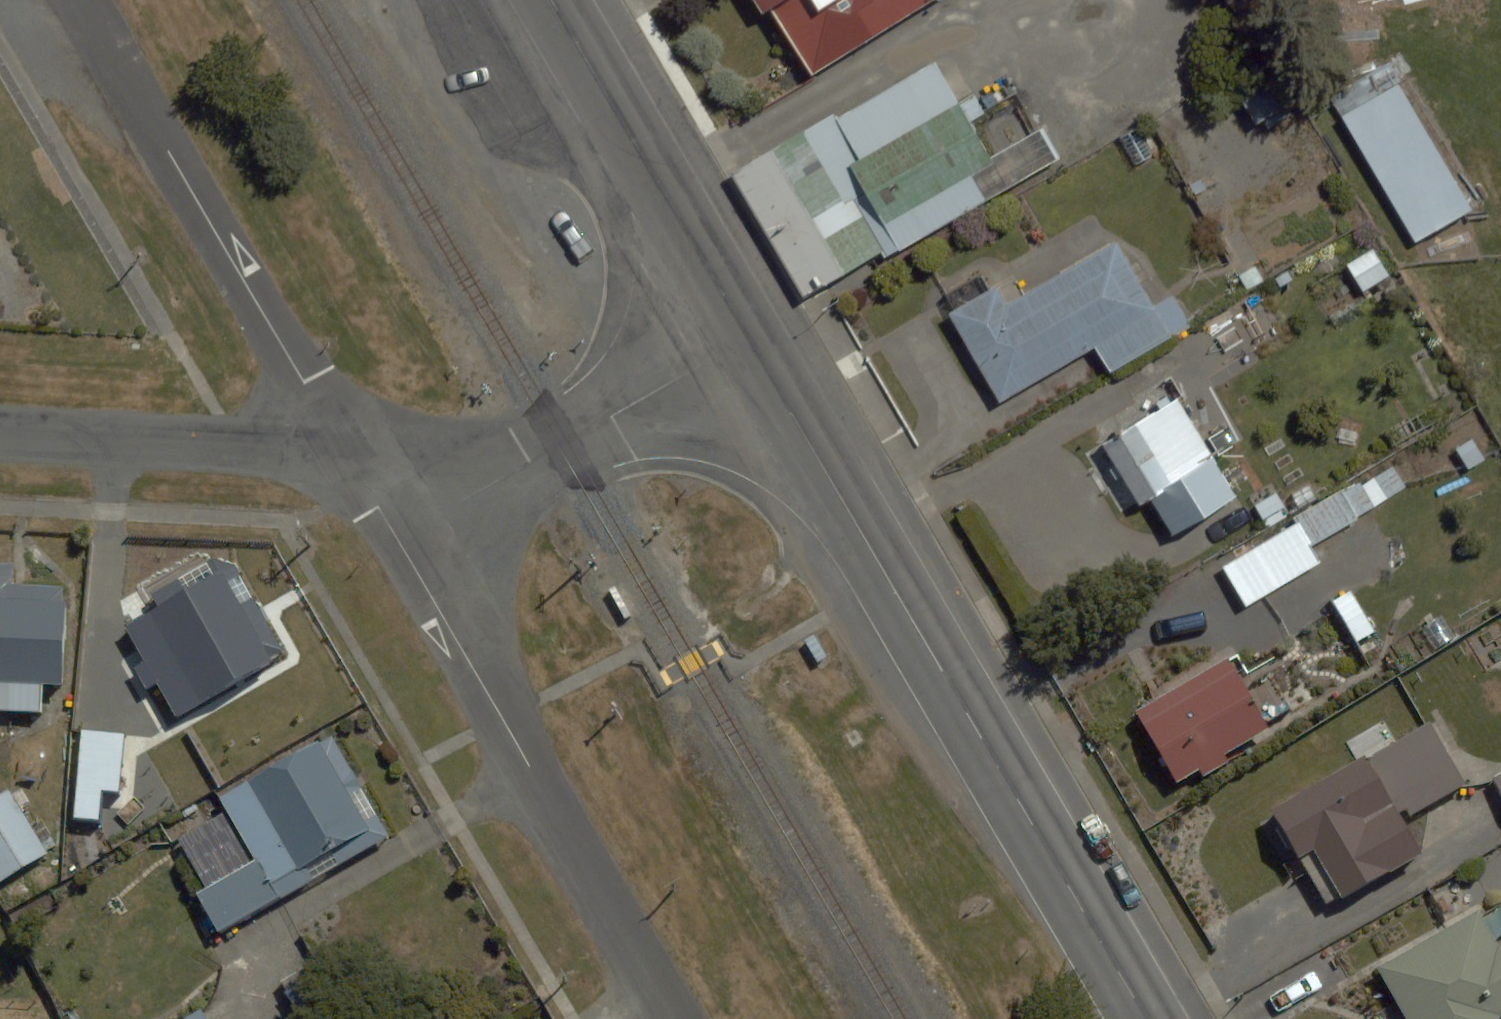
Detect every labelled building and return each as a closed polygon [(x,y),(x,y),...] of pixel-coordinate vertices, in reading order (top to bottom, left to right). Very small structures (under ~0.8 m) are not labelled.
[(927,0),(747,0),(758,16),(765,12),(807,77),(927,0)] [(1468,205),(1382,58),(1319,94),(1405,242),(1468,205)] [(879,253),(885,263),(1047,166),(1025,129),(981,155),(928,67),(731,185),(800,300),(879,253)] [(995,411),(1097,350),(1110,374),(1186,329),(1167,296),(1154,304),(1118,243),(1019,301),(1005,279),(940,318),(995,411)] [(1211,456),(1174,396),(1096,443),(1133,503),(1211,456)] [(1429,505),(1404,461),(1215,569),(1238,609),(1260,596),(1270,616),(1312,592),(1302,575),(1321,564),(1318,560),(1311,547),(1383,506),(1390,519),(1394,525),(1429,505)] [(279,656),(226,571),(126,635),(179,719),(279,656)] [(0,577),(0,716),(37,718),(38,693),(67,694),(71,580),(0,577)] [(1379,631),(1354,590),(1328,606),(1353,647),(1379,631)] [(1458,788),(1422,722),(1265,809),(1323,914),(1421,859),(1400,821),(1458,788)] [(208,938),(388,845),(330,733),(218,792),(251,856),(184,891),(208,938)] [(126,742),(70,740),(66,839),(122,841),(126,742)] [(13,781),(0,788),(0,885),(56,852),(13,781)] [(1490,909),(1373,973),(1398,1018),(1491,1018),(1500,1014),(1500,929),(1490,909)]
